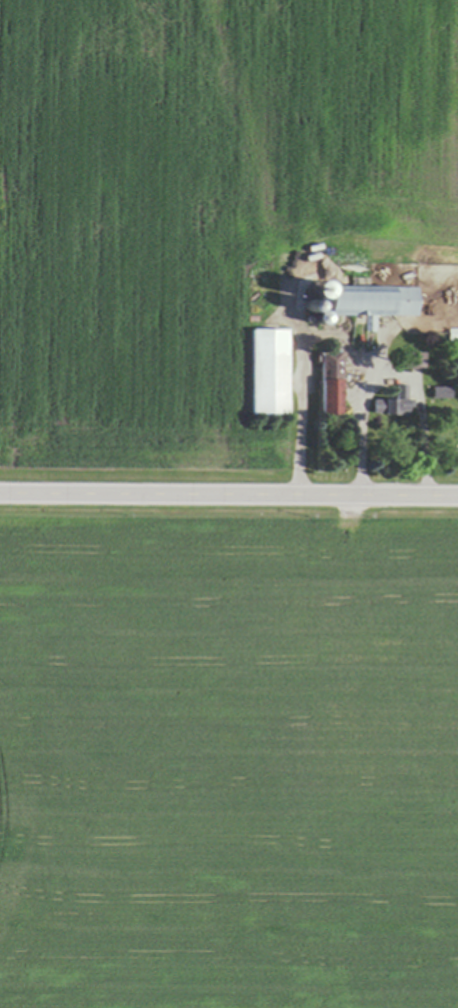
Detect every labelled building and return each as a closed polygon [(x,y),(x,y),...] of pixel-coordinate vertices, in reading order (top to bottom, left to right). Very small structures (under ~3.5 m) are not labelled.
[(362,330),(373,330),(373,315),(414,315),(415,286),(323,285),(323,314),(362,315),(362,330)] [(447,327),(447,339),(457,339),(457,327),(447,327)] [(248,329),(249,415),(286,414),(285,328),(248,329)] [(318,414),(337,414),(339,352),(320,351),(318,414)] [(422,351),(403,351),(403,370),(422,369),(422,351)] [(448,398),(448,386),(430,386),(429,397),(448,398)] [(402,399),(370,398),(370,413),(402,414),(402,399)]
